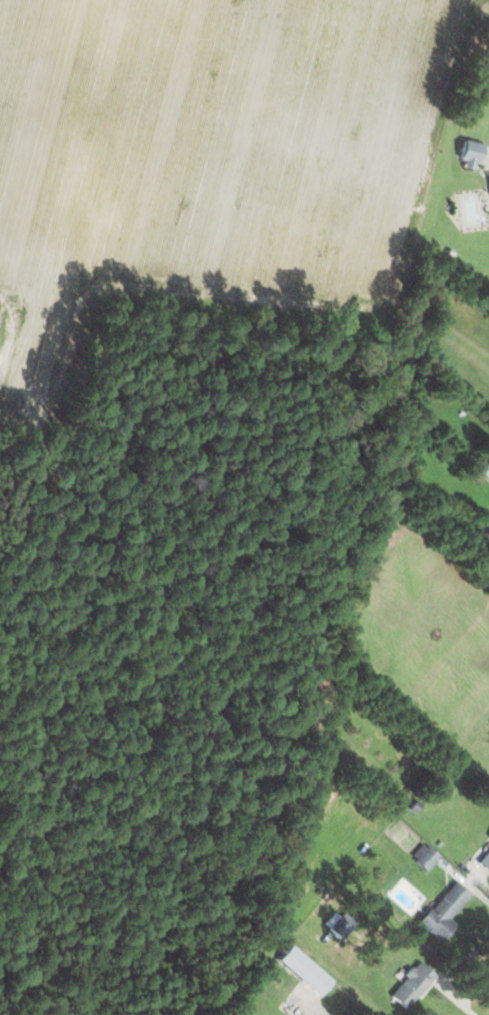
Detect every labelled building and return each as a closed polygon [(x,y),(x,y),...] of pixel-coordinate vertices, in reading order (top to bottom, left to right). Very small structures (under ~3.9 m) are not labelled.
[(480,146),(464,142),(458,166),(474,170),(480,146)] [(488,481),(488,464),(481,474),(488,481)] [(476,536),(488,544),(488,515),(476,536)] [(318,766),(312,762),(303,778),(309,781),(318,766)] [(488,874),(488,837),(472,863),(488,874)] [(469,896),(454,881),(416,924),(438,944),(454,926),(448,920),(469,896)] [(330,981),(288,946),(275,961),(317,997),(330,981)] [(389,998),(406,1011),(433,976),(415,963),(389,998)]
